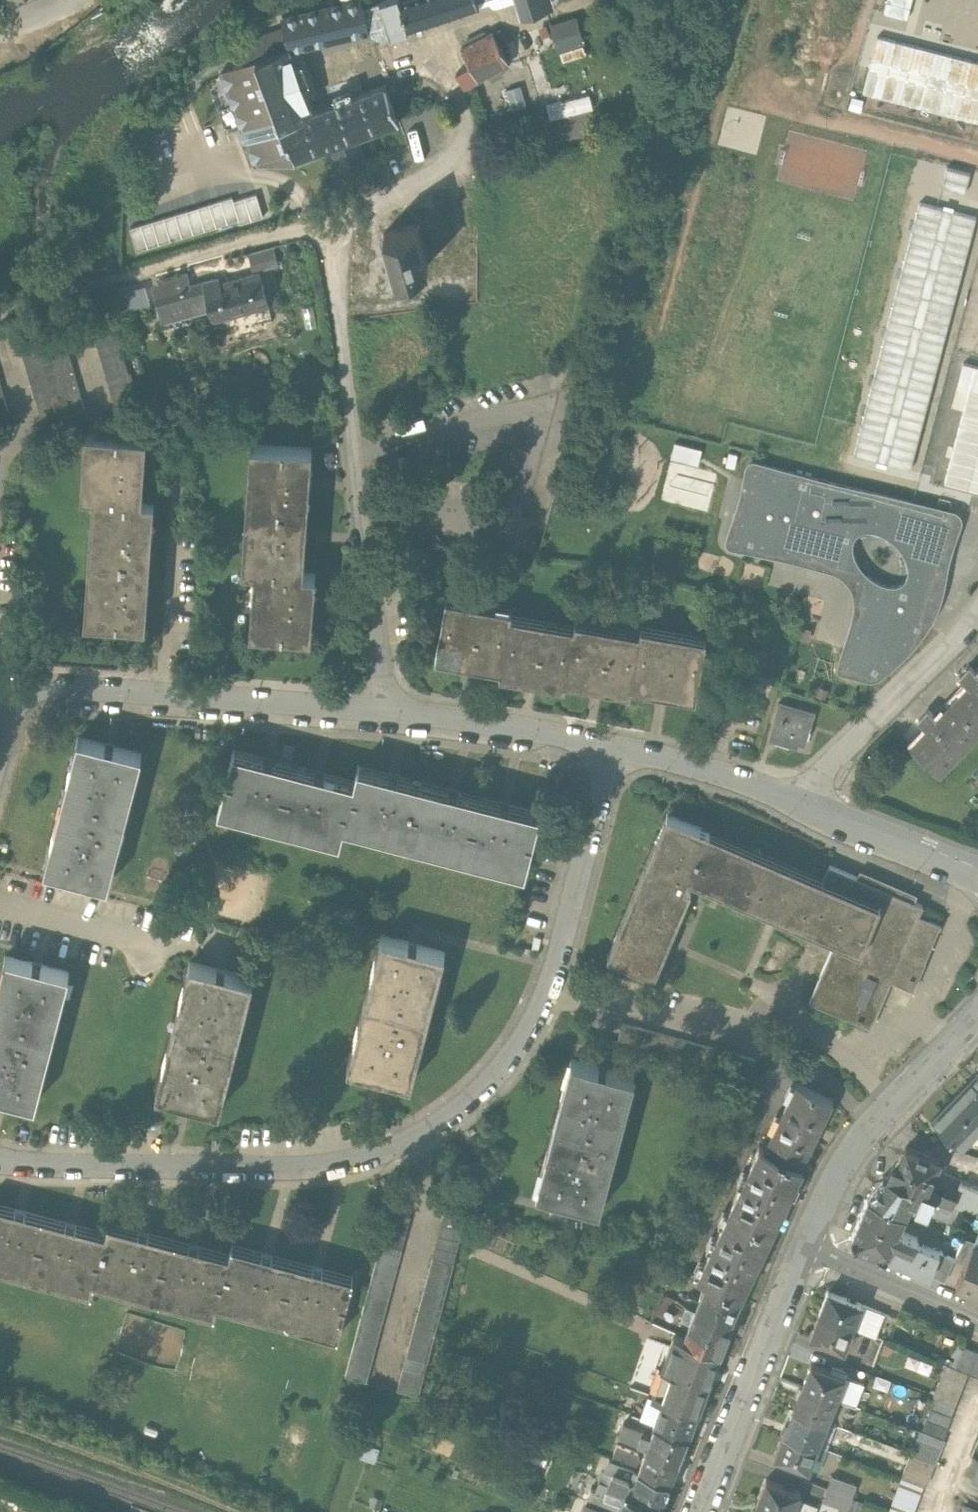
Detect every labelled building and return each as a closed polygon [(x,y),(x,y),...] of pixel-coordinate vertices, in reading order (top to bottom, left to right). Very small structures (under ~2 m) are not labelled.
[(362,9),(368,33),(370,32),(371,35),(373,38),(376,39),(380,40),(408,31),(399,3),(400,3),(399,0),(390,0),(362,9)] [(399,3),(408,31),(480,7),(478,1),(481,0),(409,0),(400,3),(399,3)] [(522,17),(546,10),(545,8),(543,0),(516,0),(522,17)] [(545,8),(559,4),(558,0),(543,0),(545,8)] [(884,14),(907,20),(912,0),(887,0),(884,14)] [(360,1),(282,19),(285,28),(249,41),(250,45),(239,50),(244,64),(221,72),(256,166),(295,162),(295,161),(331,148),(358,138),(399,122),(385,86),(311,114),(290,52),(368,33),(362,9),(360,1)] [(570,14),(543,23),(552,51),(579,42),(570,14)] [(492,33),(460,50),(469,67),(477,82),(509,65),(492,33)] [(878,38),(863,94),(977,124),(977,63),(878,38)] [(469,67),(455,75),(463,90),(477,82),(469,67)] [(358,138),(331,148),(341,174),(368,164),(358,138)] [(233,197),(130,229),(137,252),(240,220),(241,225),(263,218),(256,195),(234,202),(233,197)] [(976,218),(920,203),(854,457),(911,471),(976,218)] [(417,224),(384,233),(395,274),(428,265),(417,224)] [(273,248),(249,255),(253,271),(277,265),(273,248)] [(187,274),(157,282),(158,285),(152,287),(162,325),(210,312),(202,283),(190,286),(187,274)] [(259,274),(220,285),(218,279),(202,283),(210,312),(213,322),(268,307),(259,274)] [(134,394),(109,306),(88,312),(113,400),(134,394)] [(60,323),(39,329),(64,418),(85,411),(60,323)] [(64,418),(39,329),(18,335),(43,424),(64,418)] [(8,411),(0,382),(0,413),(8,411)] [(134,394),(113,400),(116,411),(137,405),(134,394)] [(146,437),(85,433),(81,495),(93,496),(84,621),(145,625),(154,501),(142,500),(146,437)] [(670,443),(668,458),(696,462),(698,447),(670,443)] [(312,449),(250,444),(242,569),(254,570),(249,632),(310,636),(315,574),(303,574),(312,449)] [(947,582),(951,561),(958,538),(964,521),(962,515),(958,511),(755,460),(751,461),(747,465),(742,492),(736,515),(727,541),(728,546),(732,548),(833,571),(842,576),(850,584),(855,597),(855,608),(838,666),(839,671),(841,673),(871,680),(878,679),(888,673),(915,647),(930,627),(943,602),(947,582)] [(640,632),(576,621),(575,626),(511,615),(512,610),(446,598),(435,658),(469,664),(500,670),(499,675),(533,681),(564,687),(565,681),(599,687),(630,693),(631,687),(663,693),(695,699),(706,638),(641,627),(640,632)] [(937,717),(929,710),(919,720),(927,728),(910,745),(939,772),(977,732),(977,674),(970,666),(960,677),(968,685),(937,717)] [(812,714),(778,704),(774,720),(778,722),(773,738),(780,740),(788,739),(800,742),(805,724),(809,725),(812,714)] [(109,746),(77,738),(43,870),(107,886),(141,754),(109,746)] [(354,782),(233,751),(217,810),(339,842),(343,827),(354,782)] [(419,782),(358,767),(354,782),(343,827),(404,842),(419,782)] [(479,798),(419,782),(404,842),(464,858),(479,798)] [(540,814),(479,798),(464,858),(524,874),(540,814)] [(709,832),(667,814),(667,816),(672,818),(614,956),(608,954),(608,955),(655,975),(666,950),(663,949),(667,942),(669,943),(691,889),(687,888),(691,879),(715,889),(715,887),(723,891),(722,893),(747,903),(765,862),(707,838),(709,832)] [(880,904),(823,880),(821,886),(765,862),(747,903),(772,914),(772,912),(780,915),(779,917),(828,938),(829,936),(836,939),(835,941),(860,952),(880,904)] [(923,905),(829,866),(823,880),(880,904),(860,952),(835,941),(809,1002),(871,1028),(891,981),(919,915),(923,905)] [(919,915),(891,981),(913,991),(925,962),(924,962),(938,927),(940,927),(941,925),(919,915)] [(445,952),(381,936),(347,1068),(411,1084),(445,952)] [(5,956),(0,975),(0,1095),(35,1104),(68,973),(5,956)] [(253,979),(189,962),(155,1094),(219,1110),(253,979)] [(756,1061),(623,1024),(617,1046),(751,1082),(756,1061)] [(635,1077),(572,1060),(537,1192),(601,1209),(635,1077)] [(972,1081),(952,1102),(977,1126),(977,1086),(972,1081)] [(832,1101),(796,1084),(765,1150),(801,1167),(832,1101)] [(952,1102),(933,1122),(962,1149),(977,1132),(977,1126),(952,1102)] [(765,1150),(759,1147),(729,1212),(772,1232),(802,1167),(801,1167),(765,1150)] [(938,1162),(906,1149),(898,1170),(893,1168),(888,1179),(926,1194),(929,1185),(938,1162)] [(888,1179),(885,1177),(868,1199),(904,1215),(913,1196),(918,1198),(915,1204),(930,1212),(935,1198),(926,1194),(888,1179)] [(941,1187),(935,1187),(929,1185),(926,1194),(935,1198),(950,1204),(955,1192),(941,1187)] [(970,1193),(957,1188),(955,1192),(950,1204),(959,1207),(963,1209),(970,1193)] [(970,1193),(963,1209),(977,1214),(977,1211),(977,1196),(970,1193)] [(950,1204),(935,1198),(930,1212),(952,1223),(959,1207),(950,1204)] [(868,1199),(853,1236),(852,1236),(856,1246),(857,1245),(929,1276),(939,1253),(915,1242),(918,1236),(899,1227),(904,1215),(868,1199)] [(108,1224),(106,1235),(0,1207),(0,1270),(90,1294),(93,1283),(214,1315),(216,1305),(338,1337),(353,1278),(232,1246),(229,1256),(108,1224)] [(390,1211),(345,1378),(367,1384),(411,1217),(390,1211)] [(772,1232),(729,1212),(697,1277),(706,1281),(741,1297),(772,1232)] [(446,1214),(411,1340),(432,1346),(467,1220),(446,1214)] [(922,1223),(919,1230),(926,1233),(929,1226),(922,1223)] [(947,1234),(929,1226),(926,1233),(944,1241),(947,1234)] [(977,1243),(965,1238),(955,1260),(954,1261),(965,1265),(973,1246),(975,1247),(977,1243)] [(973,1246),(965,1265),(956,1287),(977,1297),(977,1248),(975,1247),(973,1246)] [(955,1260),(939,1253),(929,1276),(945,1283),(954,1261),(955,1260)] [(741,1297),(706,1281),(695,1309),(730,1325),(741,1297)] [(862,1307),(828,1293),(819,1316),(853,1330),(862,1307)] [(730,1325),(695,1309),(684,1338),(719,1353),(730,1325)] [(853,1330),(819,1316),(810,1339),(844,1353),(853,1330)] [(684,1338),(675,1334),(662,1368),(672,1371),(706,1384),(707,1384),(719,1353),(684,1338)] [(432,1346),(411,1340),(397,1391),(418,1397),(432,1346)] [(964,1347),(956,1370),(968,1375),(977,1378),(977,1353),(964,1347)] [(845,1378),(811,1365),(802,1388),(836,1401),(845,1378)] [(956,1370),(947,1366),(934,1398),(936,1399),(956,1406),(968,1375),(956,1370)] [(706,1384),(672,1371),(666,1388),(661,1386),(657,1398),(662,1400),(697,1412),(706,1384)] [(836,1401),(802,1388),(793,1412),(827,1425),(836,1401)] [(956,1406),(936,1399),(923,1433),(943,1440),(956,1406)] [(697,1412),(662,1400),(654,1423),(656,1424),(688,1435),(697,1412)] [(827,1425),(793,1412),(783,1436),(818,1448),(827,1425)] [(688,1435),(656,1424),(652,1437),(643,1434),(644,1430),(624,1423),(619,1437),(641,1445),(679,1460),(688,1435)] [(923,1433),(921,1432),(912,1456),(934,1464),(943,1440),(923,1433)] [(818,1448),(783,1436),(775,1459),(809,1471),(818,1448)] [(679,1460),(641,1445),(639,1450),(645,1452),(642,1460),(637,1458),(638,1455),(616,1446),(610,1460),(669,1483),(679,1460)] [(934,1464),(912,1456),(903,1480),(925,1488),(934,1464)] [(610,1460),(609,1459),(600,1482),(660,1506),(669,1483),(610,1460)] [(857,1487),(833,1478),(828,1491),(852,1501),(857,1487)] [(766,1480),(757,1503),(781,1511),(817,1511),(818,1509),(797,1501),(800,1493),(766,1480)] [(903,1480),(891,1511),(916,1511),(925,1488),(903,1480)] [(600,1482),(595,1493),(603,1496),(602,1499),(589,1494),(585,1503),(607,1511),(658,1511),(660,1506),(600,1482)] [(828,1491),(823,1504),(843,1511),(848,1511),(852,1501),(828,1491)] [(852,1501),(848,1511),(859,1511),(862,1504),(852,1501)] [(332,1502),(328,1511),(340,1511),(343,1506),(332,1502)] [(585,1503),(582,1511),(607,1511),(585,1503)] [(757,1503),(754,1511),(781,1511),(757,1503)]
